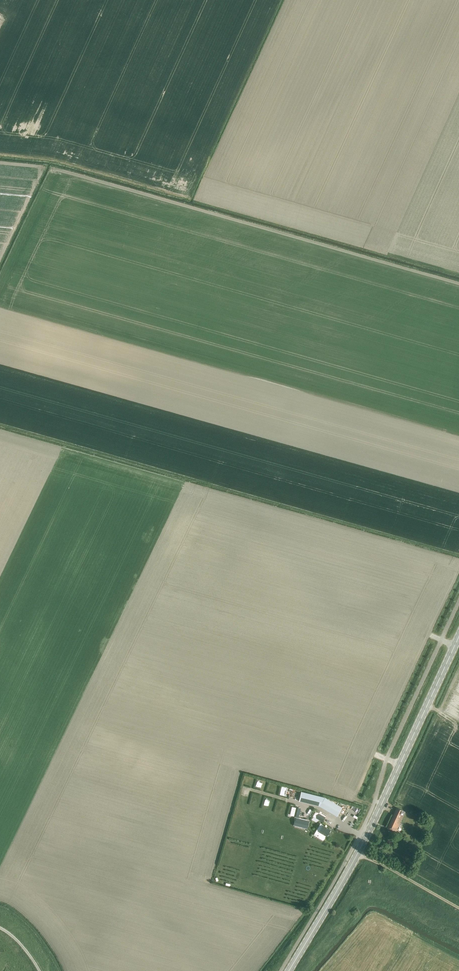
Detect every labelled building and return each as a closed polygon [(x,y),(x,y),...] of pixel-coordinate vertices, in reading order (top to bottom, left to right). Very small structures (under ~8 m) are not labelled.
[(301,792),(299,801),(319,806),(337,816),(342,807),(324,797),(301,792)] [(388,828),(396,831),(405,812),(397,808),(388,828)] [(316,811),(313,816),(316,818),(322,821),(325,817),(326,815),(316,809),(315,810),(316,811)] [(296,818),(294,825),(307,828),(309,820),(296,818)] [(319,826),(314,835),(323,840),(326,836),(330,830),(321,824),(319,826)]
